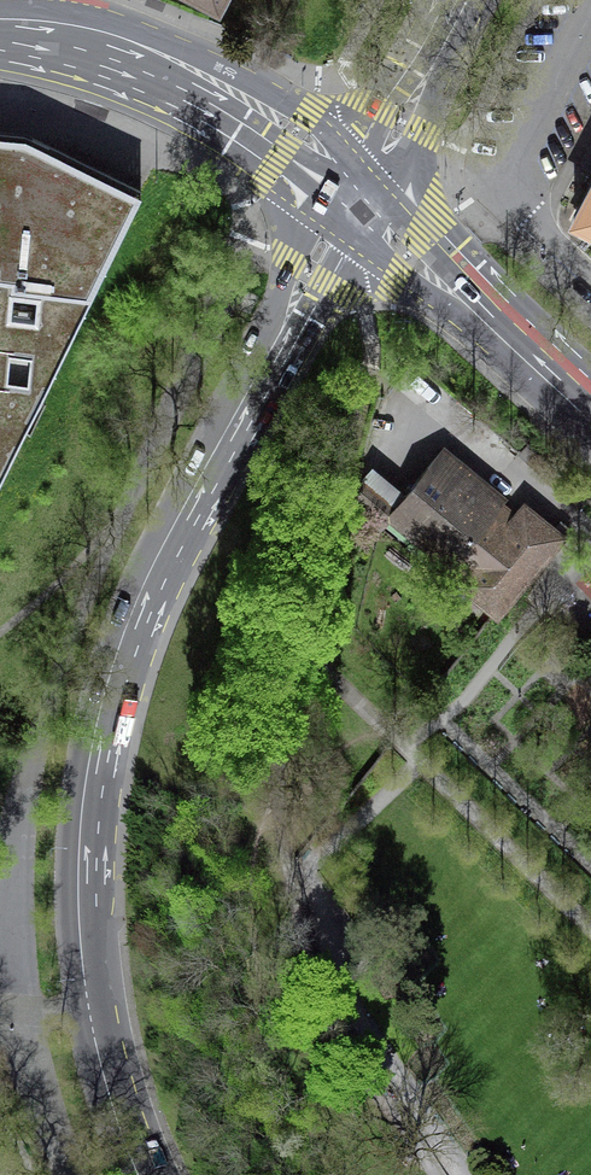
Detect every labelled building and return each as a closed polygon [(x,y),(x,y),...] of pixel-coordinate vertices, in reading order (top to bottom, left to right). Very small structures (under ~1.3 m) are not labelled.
[(14,445),(23,356),(44,358),(47,320),(67,322),(71,285),(91,287),(95,245),(58,241),(68,139),(0,132),(0,444),(14,445)] [(582,206),(576,217),(590,225),(590,188),(582,206)] [(369,473),(346,500),(381,528),(391,516),(429,547),(429,548),(448,564),(444,568),(497,612),(560,536),(562,538),(569,529),(566,526),(566,525),(565,523),(564,524),(560,522),(552,531),(538,519),(525,509),(519,517),(501,502),(503,499),(442,449),(401,500),(369,473)]
